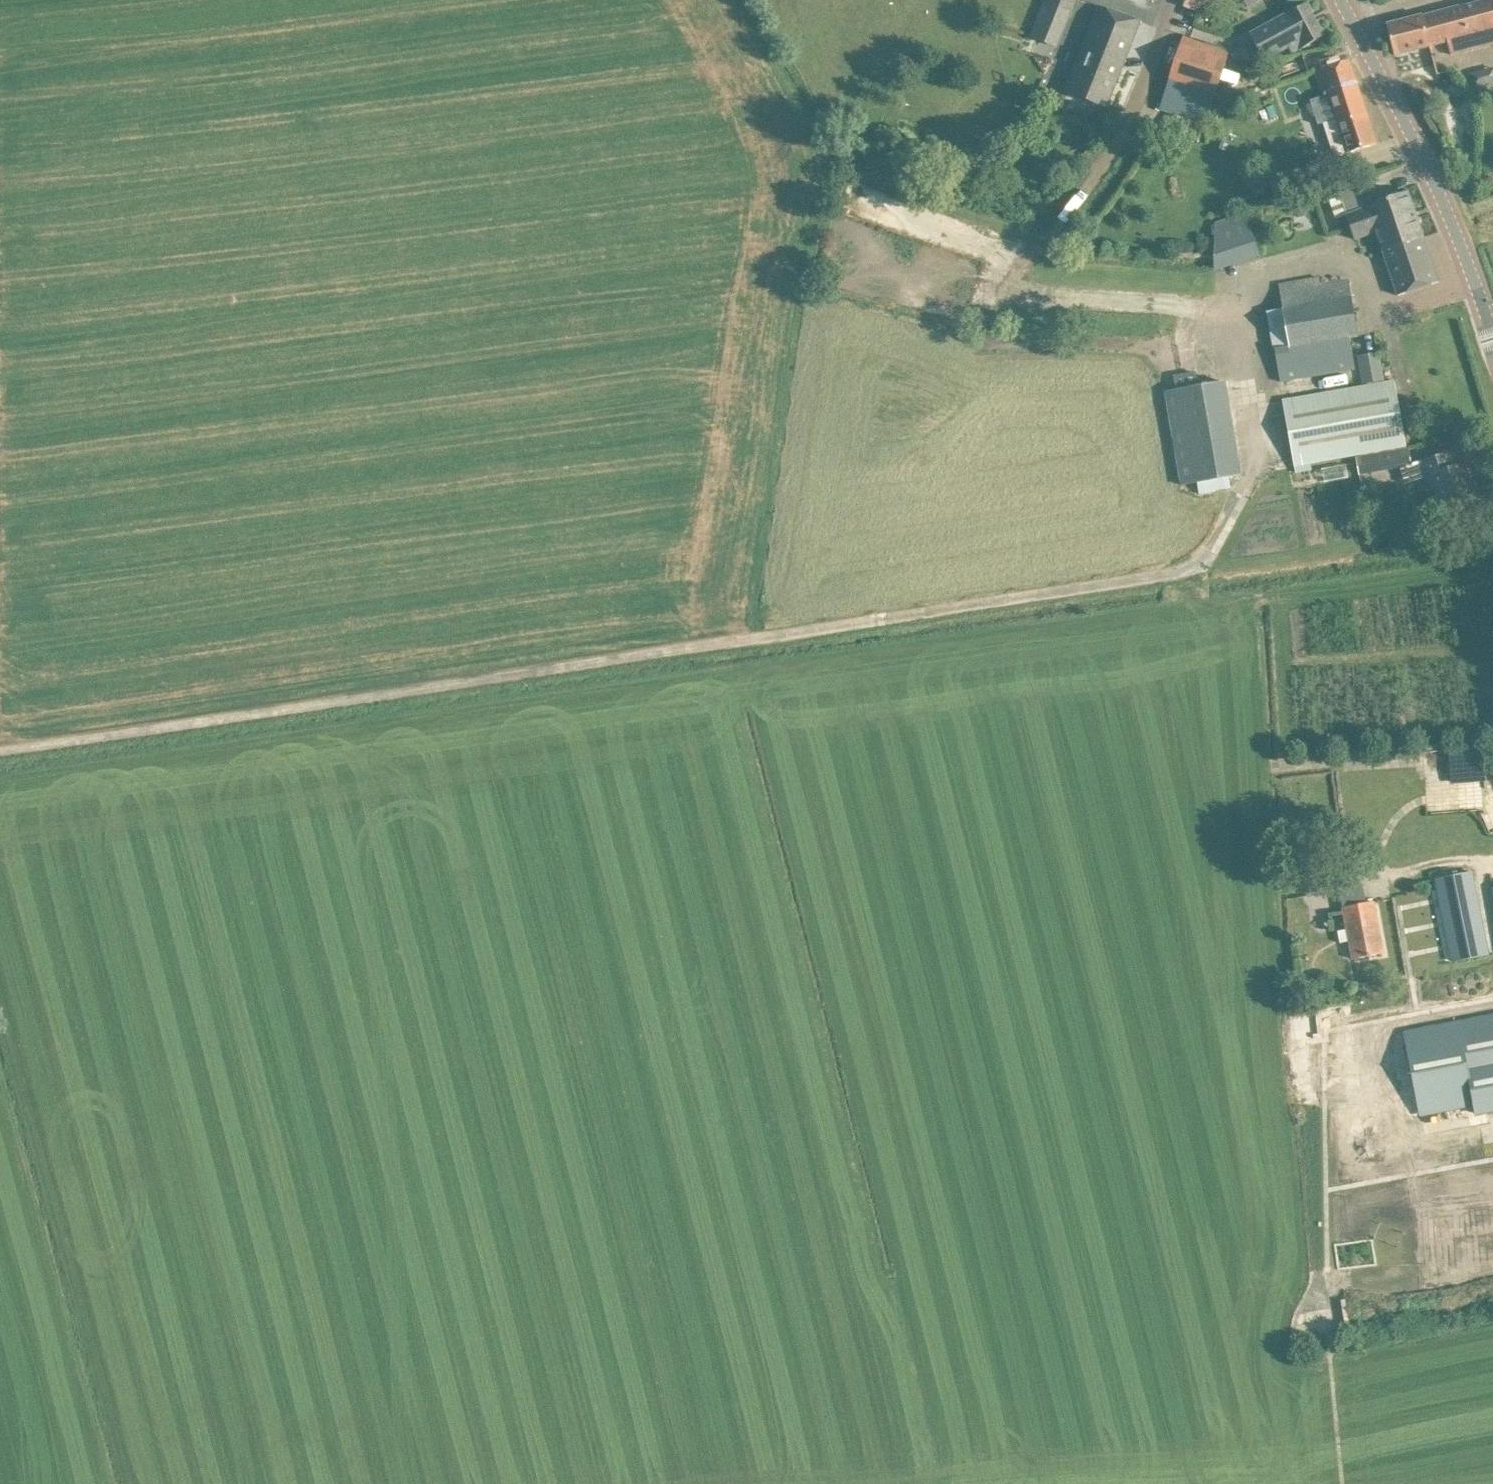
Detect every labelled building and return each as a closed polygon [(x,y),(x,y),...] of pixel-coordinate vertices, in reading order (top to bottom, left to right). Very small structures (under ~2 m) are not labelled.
[(1073,0),(1046,0),(1037,23),(1061,32),(1073,0)] [(1184,7),(1193,10),(1211,0),(1186,0),(1184,7)] [(1461,9),(1461,6),(1420,17),(1420,16),(1406,19),(1387,24),(1395,55),(1448,41),(1451,55),(1470,50),(1492,44),(1492,0),(1461,9)] [(1306,4),(1288,14),(1251,34),(1265,60),(1288,47),(1291,53),(1323,36),(1306,4)] [(1100,7),(1082,52),(1085,53),(1070,93),(1072,93),(1073,92),(1103,104),(1102,106),(1105,107),(1139,22),(1100,7)] [(1166,90),(1212,105),(1227,59),(1200,50),(1181,44),(1166,90)] [(1349,59),(1330,65),(1314,70),(1322,96),(1328,94),(1336,117),(1322,122),(1334,158),(1376,144),(1349,59)] [(1378,149),(1354,157),(1343,161),(1348,180),(1384,169),(1378,149)] [(1377,230),(1384,251),(1424,237),(1408,193),(1372,205),(1365,185),(1340,194),(1354,238),(1377,230)] [(1258,252),(1243,210),(1214,220),(1215,267),(1258,252)] [(1424,237),(1384,251),(1399,296),(1439,282),(1424,237)] [(1275,348),(1281,381),(1354,369),(1348,334),(1358,333),(1348,278),(1319,283),(1318,278),(1280,284),(1281,292),(1284,307),(1269,310),(1275,348)] [(1359,356),(1364,384),(1384,381),(1378,352),(1359,356)] [(1394,381),(1374,384),(1285,400),(1296,465),(1406,446),(1394,381)] [(1182,485),(1230,476),(1240,475),(1223,382),(1166,392),(1182,485)] [(1360,474),(1391,468),(1401,466),(1411,465),(1408,449),(1389,453),(1357,459),(1360,474)] [(1418,463),(1423,478),(1427,490),(1435,488),(1443,516),(1480,505),(1468,463),(1456,467),(1452,452),(1418,463)] [(1375,486),(1362,489),(1365,502),(1378,499),(1375,486)] [(1437,877),(1453,960),(1488,953),(1472,871),(1437,877)] [(1344,905),(1353,957),(1383,951),(1374,899),(1344,905)] [(1405,1032),(1420,1114),(1472,1104),(1472,1106),(1473,1110),(1473,1114),(1492,1110),(1492,1015),(1405,1032)]
